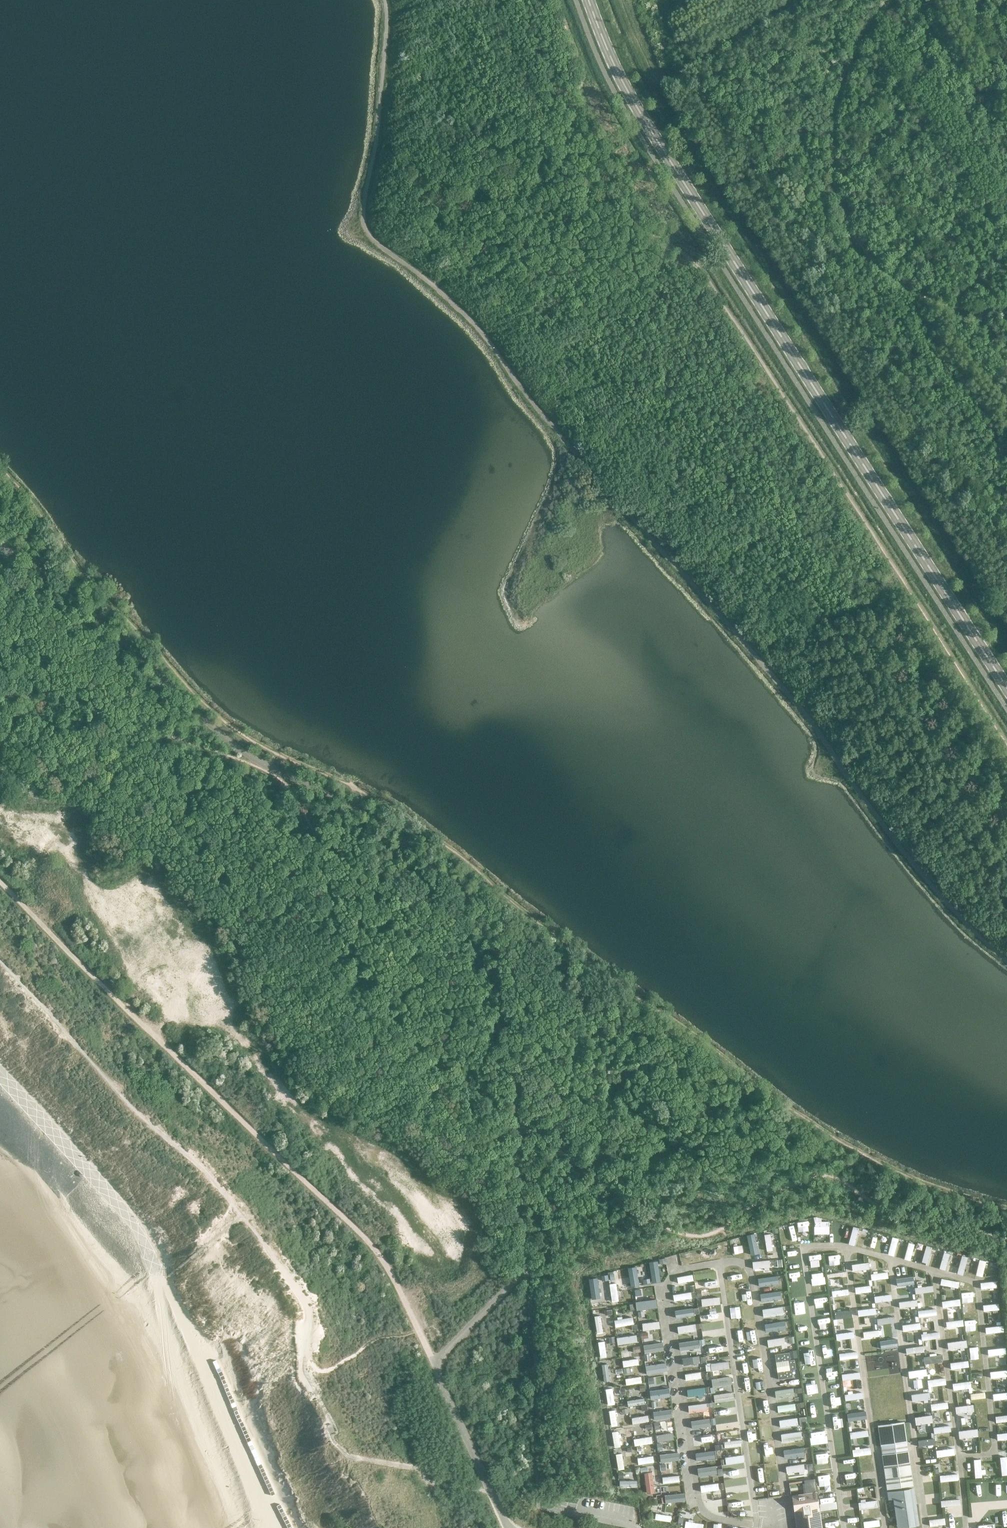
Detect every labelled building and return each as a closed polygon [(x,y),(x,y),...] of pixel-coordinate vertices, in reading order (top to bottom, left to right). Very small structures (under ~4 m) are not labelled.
[(854,1245),(859,1228),(853,1226),(849,1244),(854,1245)] [(874,1251),(879,1233),(873,1232),(868,1249),(874,1251)] [(773,1250),(770,1233),(764,1234),(767,1251),(773,1250)] [(754,1234),(747,1235),(751,1253),(758,1252),(754,1234)] [(894,1256),(899,1238),(892,1237),(888,1254),(894,1256)] [(915,1244),(909,1242),(904,1259),(910,1260),(915,1244)] [(933,1247),(926,1245),(921,1263),(927,1265),(933,1247)] [(945,1270),(950,1253),(944,1252),(939,1268),(945,1270)] [(957,1273),(963,1275),(968,1257),(962,1255),(957,1273)] [(976,1275),(982,1277),(986,1261),(979,1259),(976,1275)] [(770,1267),(770,1260),(753,1262),(753,1268),(770,1267)] [(656,1262),(649,1263),(652,1281),(659,1280),(656,1262)] [(870,1269),(869,1262),(852,1265),(853,1271),(870,1269)] [(845,1272),(845,1266),(826,1268),(827,1274),(845,1272)] [(636,1268),(629,1268),(631,1285),(638,1284),(636,1268)] [(888,1272),(871,1274),(871,1280),(888,1278),(888,1272)] [(693,1274),(677,1277),(678,1283),(693,1280),(693,1274)] [(897,1279),(897,1285),(914,1282),(913,1276),(897,1279)] [(777,1277),(759,1279),(759,1286),(778,1284),(777,1277)] [(958,1282),(941,1278),(940,1285),(957,1288),(958,1282)] [(699,1282),(699,1290),(717,1287),(717,1280),(699,1282)] [(610,1284),(612,1302),(619,1301),(616,1283),(610,1284)] [(870,1285),(855,1287),(856,1294),(871,1292),(870,1285)] [(933,1285),(915,1288),(916,1294),(934,1291),(933,1285)] [(600,1307),(598,1291),(591,1292),(594,1308),(600,1307)] [(690,1292),(672,1295),(673,1301),(691,1298),(690,1292)] [(780,1299),(779,1292),(760,1294),(761,1301),(780,1299)] [(875,1302),(892,1300),(891,1294),(874,1296),(875,1302)] [(719,1297),(701,1299),(702,1306),(720,1304),(719,1297)] [(942,1301),(942,1307),(961,1305),(960,1299),(942,1301)] [(917,1306),(917,1300),(899,1302),(900,1308),(917,1306)] [(638,1310),(655,1307),(654,1301),(637,1303),(638,1310)] [(780,1313),(779,1307),(763,1309),(763,1315),(780,1313)] [(695,1314),(694,1308),(676,1310),(677,1317),(695,1314)] [(858,1310),(858,1316),(876,1314),(875,1308),(858,1310)] [(937,1315),(936,1308),(918,1311),(919,1317),(937,1315)] [(723,1320),(722,1312),(703,1315),(704,1322),(723,1320)] [(600,1315),(594,1316),(597,1333),(603,1332),(600,1315)] [(878,1325),(895,1322),(895,1316),(877,1319),(878,1325)] [(634,1324),(633,1317),(614,1320),(616,1327),(634,1324)] [(947,1328),(963,1325),(963,1319),(946,1322),(947,1328)] [(643,1330),(660,1328),(659,1321),(642,1323),(643,1330)] [(784,1329),(783,1321),(765,1324),(766,1331),(784,1329)] [(921,1329),(920,1323),(902,1325),(903,1331),(921,1329)] [(679,1332),(696,1330),(695,1324),(678,1326),(679,1332)] [(725,1329),(707,1332),(708,1338),(725,1336),(725,1329)] [(837,1340),(855,1337),(854,1331),(836,1334),(837,1340)] [(940,1338),(939,1332),(921,1334),(922,1340),(940,1338)] [(618,1345),(634,1343),(633,1336),(617,1339),(618,1345)] [(767,1340),(768,1347),(785,1344),(784,1337),(767,1340)] [(881,1347),(897,1345),(896,1339),(880,1341),(881,1347)] [(680,1343),(682,1349),(698,1347),(697,1340),(680,1343)] [(965,1340),(947,1342),(948,1349),(965,1346),(965,1340)] [(605,1341),(598,1342),(601,1358),(607,1357),(605,1341)] [(728,1346),(710,1348),(710,1355),(728,1352),(728,1346)] [(924,1352),(923,1346),(905,1348),(906,1354),(924,1352)] [(857,1358),(857,1351),(839,1354),(840,1360),(857,1358)] [(779,1379),(793,1377),(792,1369),(796,1369),(795,1359),(790,1360),(789,1352),(775,1354),(779,1379)] [(700,1363),(699,1356),(682,1358),(684,1365),(700,1363)] [(624,1367),(639,1365),(638,1358),(623,1361),(624,1367)] [(711,1370),(729,1368),(729,1361),(711,1363),(711,1370)] [(969,1367),(968,1361),(950,1363),(951,1369),(969,1367)] [(608,1364),(602,1364),(604,1381),(610,1381),(608,1364)] [(663,1372),(662,1366),(647,1369),(648,1375),(663,1372)] [(910,1377),(926,1375),(926,1369),(909,1371),(910,1377)] [(686,1380),(701,1378),(701,1372),(685,1374),(686,1380)] [(860,1378),(860,1372),(842,1374),(843,1380),(860,1378)] [(625,1379),(626,1385),(642,1382),(641,1376),(625,1379)] [(715,1380),(715,1386),(732,1384),(731,1378),(715,1380)] [(928,1387),(946,1384),(946,1378),(927,1380),(928,1387)] [(971,1381),(952,1383),(953,1390),(971,1388),(971,1381)] [(687,1390),(688,1395),(705,1393),(705,1387),(687,1390)] [(608,1405),(615,1404),(613,1388),(606,1389),(608,1405)] [(775,1390),(776,1398),(795,1395),(793,1388),(775,1390)] [(650,1392),(651,1399),(668,1396),(667,1390),(650,1392)] [(863,1398),(862,1392),(845,1394),(846,1400),(863,1398)] [(929,1398),(929,1392),(912,1394),(913,1400),(929,1398)] [(733,1394),(715,1397),(716,1403),(734,1400),(733,1394)] [(645,1404),(644,1398),(627,1400),(628,1406),(645,1404)] [(947,1402),(931,1404),(931,1410),(948,1408),(947,1402)] [(796,1410),(795,1403),(777,1406),(778,1412),(796,1410)] [(956,1413),(974,1411),(973,1404),(955,1407),(956,1413)] [(719,1411),(720,1417),(737,1414),(737,1408),(719,1411)] [(611,1426),(618,1426),(615,1410),(609,1411),(611,1426)] [(653,1414),(654,1420),(671,1418),(670,1412),(653,1414)] [(648,1415),(631,1418),(633,1424),(649,1421),(648,1415)] [(779,1420),(780,1427),(798,1425),(797,1417),(779,1420)] [(709,1419),(692,1421),(693,1427),(710,1425),(709,1419)] [(881,1445),(883,1455),(882,1455),(887,1489),(912,1485),(908,1451),(905,1452),(903,1442),(906,1441),(903,1422),(878,1426),(881,1445)] [(720,1432),(738,1429),(737,1423),(719,1426),(720,1432)] [(951,1431),(951,1425),(933,1427),(934,1433),(951,1431)] [(868,1436),(868,1430),(850,1432),(851,1438),(868,1436)] [(618,1431),(612,1432),(615,1448),(621,1447),(618,1431)] [(799,1431),(781,1434),(782,1441),(800,1439),(799,1431)] [(656,1435),(657,1442),(674,1439),(673,1433),(656,1435)] [(711,1441),(710,1434),(694,1437),(694,1443),(711,1441)] [(653,1443),(652,1436),(634,1439),(635,1446),(653,1443)] [(919,1447),(935,1445),(935,1438),(918,1441),(919,1447)] [(800,1446),(783,1448),(784,1455),(801,1453),(800,1446)] [(853,1456),(871,1454),(870,1447),(852,1450),(853,1456)] [(936,1450),(937,1457),(955,1454),(954,1448),(936,1450)] [(714,1457),(714,1451),(696,1453),(697,1459),(714,1457)] [(618,1470),(625,1469),(622,1453),(616,1454),(618,1470)] [(677,1453),(660,1455),(661,1462),(678,1460),(677,1453)] [(743,1455),(725,1457),(726,1464),(744,1462),(743,1455)] [(654,1462),(653,1456),(637,1458),(638,1464),(654,1462)] [(975,1478),(982,1477),(981,1459),(974,1459),(975,1478)] [(806,1460),(785,1463),(787,1471),(807,1468),(806,1460)] [(715,1466),(698,1468),(699,1474),(715,1472),(715,1466)] [(730,1474),(731,1480),(747,1477),(746,1471),(730,1474)] [(755,1473),(756,1481),(776,1478),(775,1471),(755,1473)] [(816,1475),(817,1481),(834,1479),(833,1473),(816,1475)] [(807,1484),(806,1477),(788,1479),(789,1486),(807,1484)] [(719,1489),(718,1483),(700,1485),(701,1492),(719,1489)] [(777,1487),(757,1489),(758,1497),(778,1494),(777,1487)] [(748,1488),(732,1491),(733,1497),(749,1494),(748,1488)] [(918,1524),(913,1488),(888,1492),(889,1499),(894,1498),(896,1515),(900,1514),(902,1527),(918,1524)] [(817,1492),(792,1495),(797,1527),(822,1527),(817,1492)] [(684,1494),(667,1496),(667,1503),(684,1501),(684,1494)] [(708,1508),(726,1505),(725,1498),(707,1501),(708,1508)] [(859,1502),(859,1509),(878,1507),(877,1500),(859,1502)] [(734,1517),(752,1514),(751,1507),(733,1510),(734,1517)] [(656,1513),(655,1519),(671,1522),(672,1516),(656,1513)]
